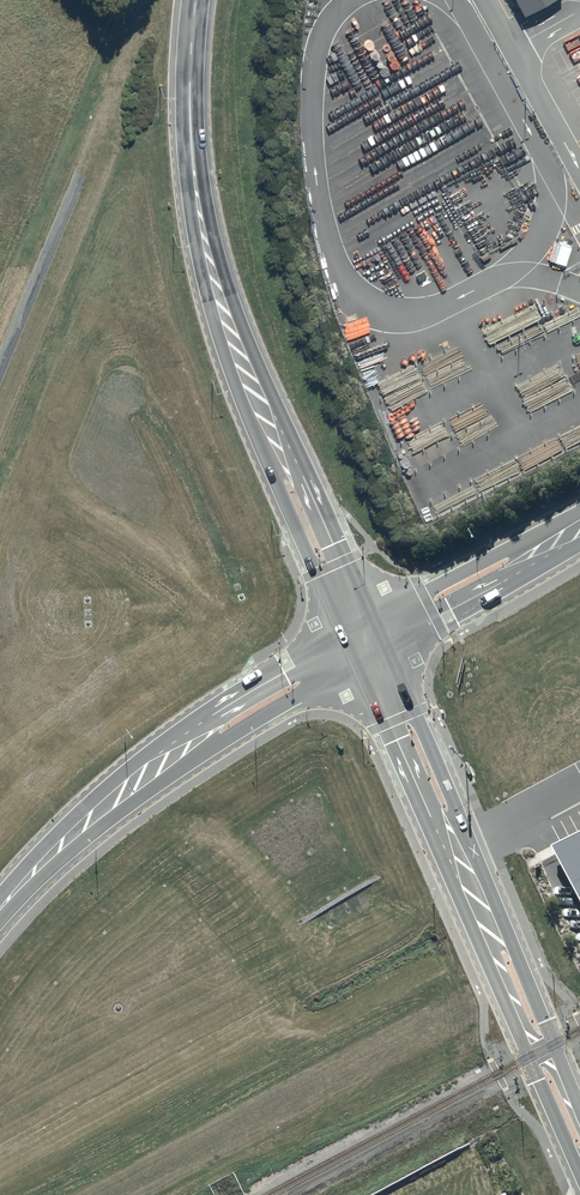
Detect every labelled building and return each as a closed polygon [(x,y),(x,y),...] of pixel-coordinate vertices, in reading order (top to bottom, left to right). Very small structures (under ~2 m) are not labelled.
[(524,11),(544,0),(518,0),(524,11)] [(550,855),(579,907),(579,838),(550,855)]
